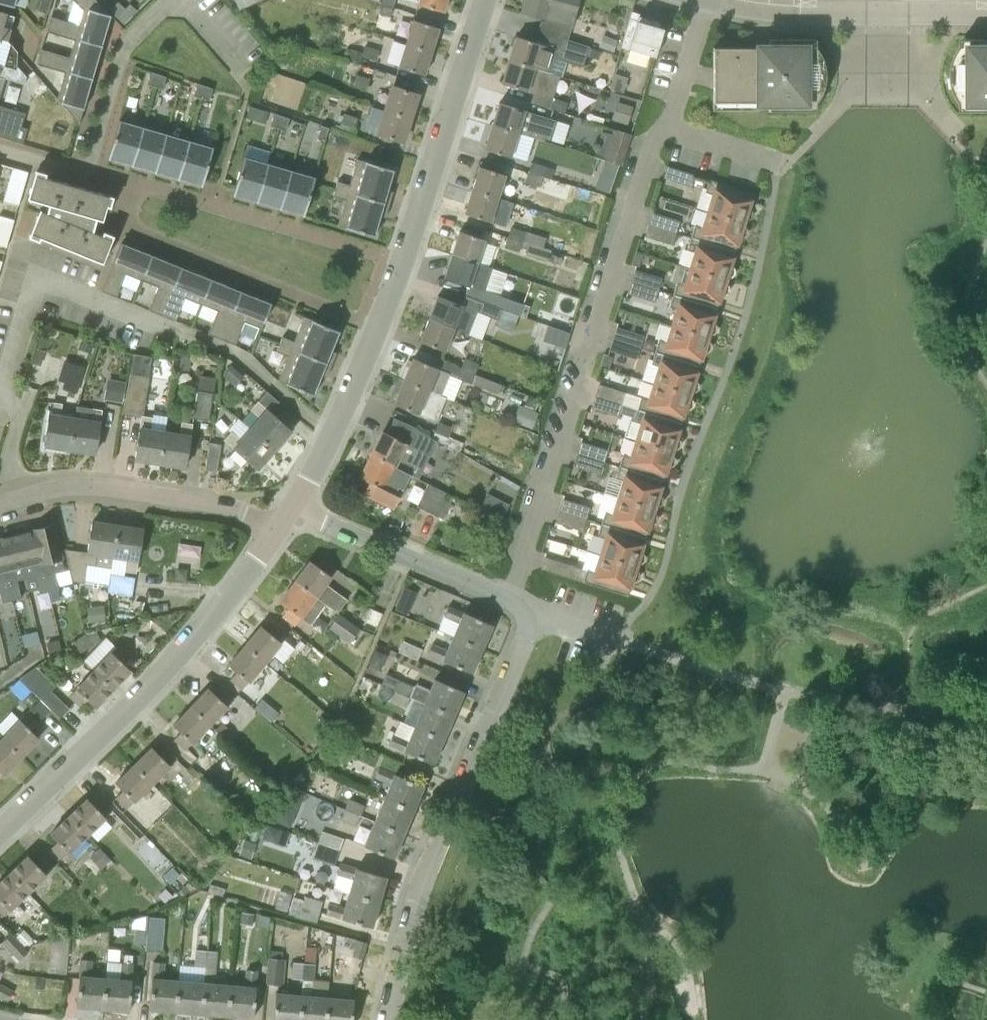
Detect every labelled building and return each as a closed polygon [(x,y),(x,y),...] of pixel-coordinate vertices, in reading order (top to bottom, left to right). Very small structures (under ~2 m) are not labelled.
[(111,15),(96,0),(73,0),(82,8),(84,9),(79,25),(86,28),(82,40),(102,46),(102,45),(110,17),(111,17),(111,15)] [(241,8),(259,0),(237,0),(241,8)] [(418,3),(418,5),(443,12),(447,0),(406,0),(418,3)] [(567,40),(571,27),(579,0),(525,0),(521,12),(544,19),(543,22),(541,21),(538,30),(567,40)] [(37,12),(47,15),(49,5),(40,2),(37,12)] [(125,9),(118,2),(109,10),(124,24),(137,11),(130,4),(125,9)] [(379,2),(375,12),(390,17),(393,6),(379,2)] [(8,41),(9,41),(16,16),(0,12),(0,38),(8,41)] [(82,40),(86,28),(79,25),(51,16),(47,32),(74,40),(69,57),(69,58),(76,60),(72,73),(92,79),(93,78),(92,78),(101,47),(102,47),(102,46),(82,40)] [(659,22),(638,16),(637,20),(629,18),(621,47),(655,57),(663,28),(658,26),(659,22)] [(406,43),(431,51),(439,27),(414,20),(406,43)] [(589,47),(567,40),(538,30),(535,40),(537,41),(537,42),(516,36),(509,60),(550,72),(555,59),(579,66),(583,66),(589,47)] [(613,52),(617,39),(602,34),(598,47),(613,52)] [(17,54),(18,53),(8,41),(0,38),(0,65),(1,65),(2,62),(17,65),(17,54)] [(824,63),(819,52),(814,45),(807,39),(769,39),(769,55),(759,55),(759,45),(756,45),(756,47),(713,47),(713,110),(759,111),(759,102),(769,102),(768,111),(807,111),(812,107),(815,103),(821,94),(824,85),(825,75),(824,63)] [(970,39),(962,47),(956,57),(953,65),(952,73),(953,81),(954,87),(956,94),(959,99),(963,104),(966,108),(970,111),(986,111),(986,39),(970,39)] [(406,43),(399,67),(424,75),(431,51),(406,43)] [(376,62),(379,50),(364,46),(362,54),(361,57),(376,62)] [(92,79),(92,80),(92,79),(72,73),(76,60),(69,58),(69,57),(41,49),(37,64),(65,72),(57,98),(79,124),(83,109),(84,108),(92,79)] [(601,52),(591,49),(589,56),(598,59),(601,52)] [(359,64),(361,57),(362,54),(351,50),(348,61),(359,64)] [(550,72),(509,60),(501,84),(533,93),(531,103),(562,113),(566,102),(553,98),(559,76),(550,74),(550,72)] [(1,65),(0,70),(0,76),(6,78),(25,83),(26,77),(17,66),(17,65),(2,62),(1,65)] [(147,84),(155,86),(158,74),(151,72),(147,84)] [(615,72),(610,89),(624,92),(628,76),(615,72)] [(162,88),(166,76),(158,74),(155,86),(162,88)] [(367,89),(370,79),(356,75),(353,85),(367,89)] [(194,96),(201,98),(205,85),(197,83),(194,96)] [(209,100),(213,88),(205,85),(201,98),(209,100)] [(392,86),(385,110),(410,118),(418,94),(392,86)] [(518,133),(521,134),(543,141),(544,138),(550,140),(555,121),(524,111),(525,110),(500,102),(492,125),(518,133)] [(627,125),(633,107),(617,102),(611,120),(627,125)] [(0,116),(0,137),(24,145),(28,129),(23,127),(27,113),(3,106),(0,116)] [(246,118),(265,123),(269,112),(250,106),(246,118)] [(410,118),(385,110),(378,134),(403,142),(410,118)] [(274,113),(270,126),(278,128),(281,116),(274,113)] [(353,135),(358,118),(344,113),(338,131),(353,135)] [(289,118),(281,116),(278,128),(286,130),(289,118)] [(120,121),(121,120),(119,120),(108,159),(109,159),(131,165),(131,166),(132,166),(143,127),(142,127),(120,121)] [(325,140),(329,127),(321,125),(317,137),(325,140)] [(485,149),(514,158),(521,134),(518,133),(492,125),(485,149)] [(144,127),(143,127),(132,166),(133,166),(154,172),(155,173),(166,134),(165,133),(165,134),(144,127)] [(621,165),(631,134),(613,128),(607,146),(597,143),(594,153),(599,155),(604,157),(604,159),(621,165)] [(156,173),(177,179),(178,180),(189,140),(188,140),(167,134),(166,134),(155,173),(156,173)] [(190,141),(189,140),(178,180),(179,180),(179,179),(200,186),(202,187),(213,147),(211,147),(190,141)] [(245,157),(244,156),(232,196),(234,196),(256,202),(268,163),(267,163),(245,157)] [(335,189),(347,192),(389,204),(393,191),(388,190),(393,171),(394,170),(356,159),(356,160),(350,185),(338,181),(335,189)] [(268,164),(269,163),(268,163),(256,202),(257,203),(257,202),(279,209),(291,170),(290,170),(268,164)] [(541,177),(544,167),(530,163),(528,173),(541,177)] [(472,190),(497,198),(505,174),(480,166),(472,190)] [(690,187),(694,174),(667,166),(663,178),(690,187)] [(23,189),(28,172),(13,167),(8,184),(23,189)] [(292,170),(291,170),(279,209),(280,209),(302,215),(302,216),(303,216),(315,177),(313,176),(313,177),(292,170)] [(528,173),(525,183),(538,187),(541,177),(528,173)] [(110,196),(34,174),(27,199),(48,205),(46,212),(40,210),(30,234),(102,263),(112,239),(93,231),(96,219),(102,221),(110,196)] [(600,174),(595,188),(610,193),(614,179),(600,174)] [(744,223),(745,220),(747,220),(749,220),(750,219),(751,218),(752,216),(753,214),(753,212),(752,211),(752,210),(750,209),(749,208),(753,193),(709,179),(705,191),(713,194),(707,211),(744,223)] [(23,189),(8,184),(3,201),(18,206),(23,189)] [(389,205),(347,192),(335,189),(333,196),(345,200),(338,224),(337,224),(337,226),(374,237),(375,235),(374,235),(380,216),(385,218),(389,205)] [(513,203),(497,198),(472,190),(465,214),(505,227),(513,203)] [(744,223),(707,211),(707,213),(700,211),(691,238),(735,252),(739,237),(743,237),(746,235),(747,231),(746,227),(743,225),(744,223)] [(652,212),(648,225),(676,233),(680,221),(652,212)] [(14,220),(0,215),(0,231),(10,234),(14,220)] [(676,233),(648,225),(645,236),(672,245),(676,233)] [(507,238),(550,252),(550,251),(552,251),(555,241),(546,238),(525,231),(511,227),(507,238)] [(10,234),(0,231),(0,245),(6,247),(10,234)] [(477,263),(488,267),(495,246),(483,242),(484,239),(459,231),(452,254),(477,263)] [(550,252),(507,238),(504,247),(519,252),(520,247),(527,250),(526,254),(560,265),(563,258),(550,253),(550,252)] [(731,265),(735,252),(691,238),(688,250),(695,252),(690,269),(726,280),(727,277),(731,277),(734,275),(735,271),(734,267),(731,265)] [(151,254),(151,255),(123,243),(121,242),(102,291),(116,297),(125,274),(142,280),(152,255),(151,254)] [(638,266),(642,254),(635,252),(631,264),(638,266)] [(492,268),(488,267),(477,263),(452,254),(444,278),(469,286),(469,287),(484,292),(492,268)] [(148,310),(162,315),(181,267),(181,266),(181,267),(152,255),(153,255),(152,255),(142,280),(158,287),(148,310)] [(182,268),(182,267),(181,267),(162,315),(175,321),(185,298),(201,304),(211,279),(210,278),(210,279),(182,268)] [(630,282),(658,290),(662,278),(634,269),(630,282)] [(725,282),(726,280),(690,269),(685,285),(677,283),(674,295),(717,309),(721,294),(725,294),(728,292),(729,288),(728,285),(725,282)] [(201,304),(217,311),(208,334),(221,339),(241,291),(240,290),(240,291),(212,279),(211,279),(201,304)] [(658,290),(630,282),(627,293),(654,302),(658,290)] [(241,291),(242,291),(241,291),(221,339),(235,345),(244,322),(261,329),(271,303),(270,302),(270,303),(241,291)] [(502,309),(515,314),(518,303),(489,293),(485,303),(499,308),(502,309)] [(477,312),(498,319),(502,309),(499,308),(485,303),(469,297),(465,306),(462,305),(438,295),(429,318),(453,328),(468,334),(477,312)] [(713,322),(717,309),(674,295),(670,307),(677,309),(672,326),(708,337),(709,334),(713,334),(716,332),(717,328),(716,324),(713,322)] [(339,332),(340,331),(304,316),(303,318),(294,341),(282,337),(279,344),(291,349),(331,365),(336,352),(331,350),(339,332)] [(445,351),(453,328),(429,318),(420,341),(445,351)] [(547,325),(543,339),(546,340),(562,345),(565,346),(570,333),(547,325)] [(707,340),(708,337),(672,326),(667,343),(659,341),(656,353),(699,366),(703,352),(707,352),(710,349),(711,346),(710,342),(707,340)] [(616,327),(612,339),(640,348),(644,335),(616,327)] [(90,350),(93,343),(81,339),(79,348),(88,351),(88,350),(90,350)] [(640,348),(612,339),(609,350),(636,359),(640,348)] [(539,363),(554,369),(562,345),(546,340),(539,363)] [(331,365),(291,349),(279,344),(276,351),(288,356),(279,379),(278,379),(277,380),(314,395),(314,393),(321,375),(326,377),(331,365)] [(696,380),(695,379),(699,366),(656,353),(652,363),(660,366),(654,383),(690,395),(691,392),(693,392),(695,391),(697,390),(698,389),(699,388),(699,385),(699,384),(698,383),(697,381),(696,380)] [(142,416),(143,416),(152,357),(134,354),(122,414),(141,418),(142,416)] [(612,356),(604,354),(600,365),(609,367),(612,356)] [(177,368),(189,370),(190,357),(178,355),(177,368)] [(413,358),(404,381),(441,396),(450,374),(457,376),(457,378),(471,384),(471,383),(498,394),(501,385),(475,374),(461,368),(440,359),(437,368),(413,358)] [(464,358),(461,368),(475,374),(479,364),(464,358)] [(78,400),(88,367),(70,361),(64,384),(65,384),(62,395),(78,400)] [(223,375),(230,382),(239,372),(232,365),(223,375)] [(123,407),(128,378),(110,375),(104,403),(123,407)] [(209,421),(216,378),(200,375),(192,419),(209,421)] [(437,422),(446,399),(441,396),(404,381),(394,404),(419,414),(418,415),(437,422)] [(626,393),(623,405),(638,410),(681,423),(685,409),(689,409),(692,407),(694,403),(692,399),(689,397),(690,395),(654,383),(649,400),(626,393)] [(598,384),(595,396),(622,405),(626,393),(598,384)] [(622,405),(595,396),(591,408),(618,416),(622,405)] [(259,417),(250,428),(274,449),(291,430),(257,401),(250,410),(259,417)] [(45,445),(70,449),(75,418),(61,416),(62,404),(52,403),(45,445)] [(519,404),(511,423),(531,431),(538,412),(519,404)] [(75,418),(70,449),(95,453),(102,410),(76,407),(75,418)] [(641,424),(636,441),(672,452),(673,449),(677,449),(680,446),(681,443),(680,439),(677,437),(681,423),(638,410),(634,422),(641,424)] [(141,418),(135,459),(160,463),(165,432),(150,429),(152,418),(143,416),(142,416),(141,418)] [(414,427),(395,418),(387,434),(382,432),(371,454),(405,472),(413,457),(401,451),(406,443),(426,453),(432,441),(414,427)] [(438,422),(432,438),(460,449),(464,441),(449,435),(452,427),(438,422)] [(181,434),(165,432),(160,463),(185,467),(192,424),(182,423),(181,434)] [(274,449),(250,428),(240,439),(231,432),(224,439),(258,468),(274,449)] [(580,441),(577,453),(604,462),(608,450),(580,441)] [(671,454),(672,452),(636,441),(631,457),(623,455),(620,467),(663,480),(668,466),(671,466),(675,464),(676,460),(674,457),(671,454)] [(209,442),(205,470),(217,472),(221,444),(209,442)] [(604,462),(577,453),(573,465),(601,474),(604,462)] [(393,507),(410,474),(405,472),(371,454),(359,477),(369,482),(363,493),(393,507)] [(618,498),(654,509),(655,506),(659,506),(662,504),(663,500),(662,496),(659,494),(663,480),(620,467),(616,479),(623,481),(618,498)] [(418,507),(437,516),(448,494),(429,485),(418,507)] [(563,498),(559,511),(586,519),(590,507),(563,498)] [(601,524),(645,538),(650,524),(654,523),(657,521),(658,517),(656,514),(653,512),(654,509),(618,498),(613,514),(605,511),(604,517),(601,524)] [(492,514),(503,520),(510,505),(499,499),(492,514)] [(586,519),(559,511),(555,522),(583,531),(586,519)] [(109,585),(113,556),(117,525),(92,521),(88,553),(64,549),(72,581),(84,584),(84,581),(109,585)] [(641,551),(645,538),(601,524),(598,536),(605,538),(600,555),(636,566),(637,563),(641,563),(644,561),(645,557),(644,554),(641,551)] [(53,525),(34,529),(49,591),(59,589),(55,573),(64,570),(53,525)] [(113,556),(128,559),(126,570),(136,572),(142,529),(117,525),(113,556)] [(40,593),(49,591),(34,529),(33,529),(34,530),(16,535),(26,578),(25,579),(29,592),(39,590),(40,593)] [(25,579),(26,578),(16,535),(0,539),(0,552),(12,601),(22,598),(17,581),(25,579)] [(3,603),(12,601),(0,552),(0,590),(3,603)] [(636,566),(600,555),(594,572),(587,569),(587,570),(544,556),(541,568),(627,596),(628,594),(627,594),(632,581),(636,581),(639,578),(640,575),(639,571),(635,569),(636,566)] [(326,603),(325,604),(337,613),(347,600),(325,584),(336,568),(324,559),(318,567),(310,560),(294,581),(326,603)] [(186,580),(187,568),(176,567),(174,579),(186,580)] [(330,580),(349,593),(356,583),(337,571),(330,580)] [(131,596),(134,578),(112,574),(108,591),(131,596)] [(323,606),(325,604),(326,603),(294,581),(279,602),(288,608),(282,615),(295,625),(300,618),(310,625),(315,617),(323,622),(331,611),(323,606)] [(406,614),(411,603),(398,598),(393,609),(406,614)] [(492,624),(464,612),(449,606),(439,630),(453,636),(482,648),(492,624)] [(350,643),(360,629),(339,614),(328,628),(350,643)] [(245,645),(264,662),(285,637),(287,635),(275,625),(269,632),(261,626),(245,645)] [(81,654),(93,646),(86,635),(73,641),(81,654)] [(482,648),(453,636),(447,650),(432,644),(428,653),(471,672),(482,648)] [(48,652),(61,649),(59,639),(46,642),(48,652)] [(300,650),(305,645),(300,641),(295,646),(300,650)] [(417,660),(422,649),(403,641),(398,652),(417,660)] [(93,670),(113,688),(130,669),(122,662),(129,655),(118,644),(93,670)] [(264,662),(245,645),(228,665),(236,672),(230,679),(242,688),(264,662)] [(274,670),(279,664),(272,659),(267,665),(274,670)] [(59,719),(69,709),(50,691),(55,686),(36,667),(20,679),(59,719)] [(113,688),(93,670),(70,695),(81,706),(87,699),(95,707),(113,688)] [(395,690),(399,681),(385,675),(381,684),(395,690)] [(454,715),(464,691),(435,678),(430,690),(415,684),(413,687),(399,681),(395,690),(411,697),(411,696),(424,702),(454,715)] [(31,692),(19,680),(10,688),(22,700),(31,692)] [(208,688),(191,706),(209,724),(233,698),(222,688),(216,695),(208,688)] [(406,708),(411,697),(395,690),(390,701),(406,708)] [(454,715),(424,702),(414,727),(443,739),(454,715)] [(271,705),(264,714),(272,721),(280,712),(271,705)] [(209,724),(191,706),(173,725),(181,732),(174,739),(186,749),(209,724)] [(3,739),(21,756),(39,738),(31,730),(38,724),(27,713),(3,739)] [(220,721),(214,728),(222,736),(228,729),(220,721)] [(414,727),(408,741),(393,734),(389,744),(433,763),(443,739),(414,727)] [(3,739),(0,741),(0,771),(4,775),(21,756),(3,739)] [(134,765),(151,783),(176,759),(165,748),(159,754),(152,747),(134,765)] [(326,771),(330,760),(320,754),(319,756),(315,766),(326,771)] [(151,783),(134,765),(115,783),(123,790),(115,797),(126,808),(151,783)] [(384,797),(413,809),(423,785),(379,767),(375,777),(390,783),(384,797)] [(384,797),(378,812),(374,821),(403,834),(413,809),(384,797)] [(69,816),(86,834),(112,810),(101,799),(94,805),(87,798),(69,816)] [(345,809),(360,815),(364,806),(349,799),(345,809)] [(282,805),(276,821),(291,827),(297,811),(282,805)] [(360,815),(345,809),(340,820),(355,826),(360,815)] [(160,814),(132,840),(158,869),(186,843),(160,814)] [(86,834),(69,816),(50,834),(58,841),(51,848),(61,859),(69,851),(74,856),(89,840),(84,836),(86,834)] [(403,834),(374,821),(364,845),(393,858),(403,834)] [(280,830),(267,826),(263,838),(271,841),(278,837),(280,830)] [(318,842),(339,850),(343,839),(321,831),(318,842)] [(334,866),(339,850),(318,842),(304,837),(299,853),(334,866)] [(255,843),(245,839),(239,855),(250,858),(255,843)] [(100,848),(91,857),(102,868),(111,859),(100,848)] [(10,873),(27,891),(52,867),(42,857),(36,863),(28,855),(10,873)] [(333,888),(348,892),(379,901),(387,876),(340,863),(333,888)] [(170,884),(180,875),(173,867),(163,876),(170,884)] [(10,873),(0,882),(0,914),(2,916),(27,891),(10,873)] [(20,910),(36,896),(31,890),(15,904),(20,910)] [(379,901),(348,892),(344,907),(328,903),(325,913),(372,927),(379,901)] [(322,901),(305,896),(304,900),(294,897),(288,915),(316,923),(322,901)] [(239,923),(252,925),(254,913),(241,911),(239,923)] [(162,952),(164,919),(148,918),(147,931),(146,944),(145,951),(162,952)] [(25,929),(16,937),(24,946),(33,938),(25,929)] [(133,943),(146,944),(147,931),(134,930),(133,943)] [(19,961),(27,953),(10,935),(3,943),(19,961)] [(361,961),(366,942),(344,936),(339,953),(351,956),(351,958),(361,961)] [(205,967),(206,951),(195,950),(194,966),(205,967)] [(204,983),(201,1013),(227,1015),(230,984),(214,983),(217,952),(206,951),(205,967),(204,983)] [(76,1006),(104,1009),(107,977),(90,976),(91,960),(80,959),(76,1006)] [(282,986),(284,960),(282,960),(269,959),(266,985),(282,986)] [(129,1011),(133,963),(132,963),(123,962),(122,962),(108,961),(107,977),(104,1009),(129,1011)] [(175,1011),(178,980),(162,979),(163,962),(153,961),(149,1009),(175,1011)] [(293,979),(303,980),(304,963),(294,963),(293,979)] [(313,981),(314,964),(304,963),(303,980),(313,981)] [(245,986),(230,984),(227,1015),(253,1018),(257,970),(246,969),(245,986)] [(337,987),(356,988),(357,972),(338,971),(337,987)] [(201,1013),(204,983),(192,981),(178,980),(175,1011),(201,1013)] [(13,991),(0,984),(0,997),(8,1001),(13,991)] [(301,995),(275,993),(273,1019),(299,1019),(301,995)] [(328,997),(301,995),(299,1019),(326,1019),(328,997)] [(326,1019),(352,1019),(354,999),(328,997),(326,1019)]
